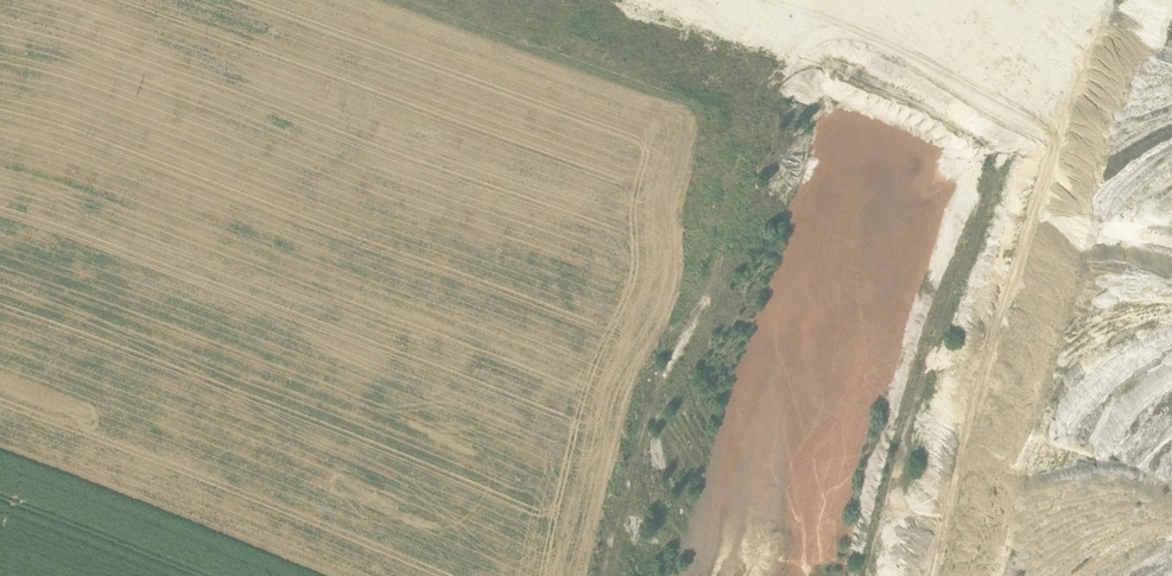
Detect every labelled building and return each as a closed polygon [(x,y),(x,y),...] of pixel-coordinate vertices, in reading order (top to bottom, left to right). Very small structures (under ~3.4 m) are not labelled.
[(1144,89),(1156,93),(1162,75),(1150,71),(1144,89)]
